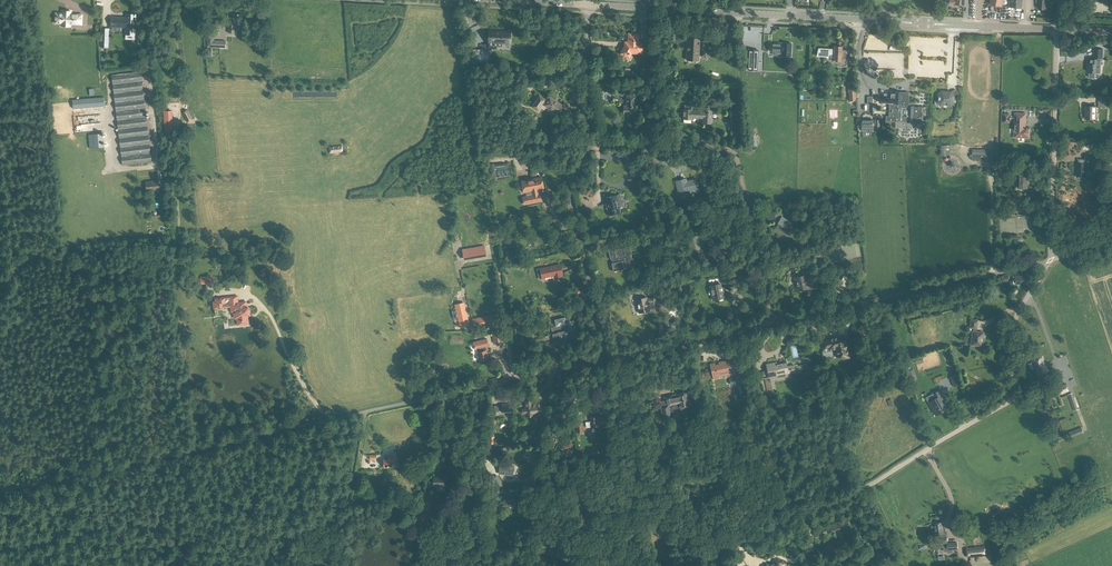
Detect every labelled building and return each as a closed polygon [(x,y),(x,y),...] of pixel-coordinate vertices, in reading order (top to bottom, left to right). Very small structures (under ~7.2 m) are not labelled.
[(1037,3),(1039,3),(1038,9),(1046,9),(1047,4),(1049,4),(1049,0),(1037,0),(1037,3)] [(63,13),(55,13),(55,23),(61,23),(61,26),(70,26),(70,24),(81,24),(82,14),(70,14),(71,11),(63,10),(63,13)] [(111,17),(111,27),(126,27),(125,34),(135,35),(136,14),(126,14),(126,17),(111,17)] [(228,33),(235,33),(235,21),(242,21),(242,15),(234,14),(233,22),(229,22),(228,33)] [(108,47),(109,29),(102,28),(101,47),(108,47)] [(503,32),(485,31),(484,36),(489,37),(489,46),(503,46),(504,45),(509,45),(510,34),(503,34),(503,32)] [(226,41),(215,40),(215,33),(208,33),(207,47),(225,48),(226,41)] [(628,33),(628,42),(625,42),(624,46),(620,53),(629,58),(632,53),(642,54),(643,43),(639,42),(640,34),(628,33)] [(700,38),(688,38),(687,60),(698,61),(700,38)] [(782,44),(770,43),(770,51),(782,51),(782,55),(791,56),(792,44),(782,43),(782,44)] [(819,48),(817,55),(823,55),(823,54),(832,55),(832,56),(831,60),(833,61),(835,62),(836,63),(838,63),(840,63),(840,64),(842,64),(843,63),(845,63),(846,63),(845,50),(845,51),(842,51),(842,46),(834,46),(834,49),(824,49),(824,48),(819,48)] [(710,49),(701,49),(701,57),(710,57),(710,49)] [(758,70),(759,50),(748,49),(747,70),(758,70)] [(1090,75),(1094,76),(1094,73),(1100,73),(1101,61),(1102,61),(1103,49),(1094,49),(1094,59),(1089,59),(1088,65),(1089,65),(1089,72),(1090,73),(1090,75)] [(141,71),(112,75),(123,165),(152,162),(141,71)] [(908,106),(909,93),(895,92),(895,93),(892,93),(892,94),(891,94),(884,94),(884,97),(881,97),(880,103),(890,103),(889,116),(886,116),(886,121),(896,122),(895,128),(900,128),(908,128),(910,127),(912,126),(912,124),(913,122),(923,123),(924,107),(908,106)] [(941,92),(939,94),(938,102),(941,105),(944,105),(944,106),(945,107),(946,107),(947,106),(947,105),(950,105),(953,103),(953,98),(956,98),(959,96),(959,95),(953,95),(951,92),(941,92)] [(540,96),(534,104),(540,107),(542,104),(544,105),(559,115),(565,106),(550,96),(547,101),(545,99),(540,96)] [(627,106),(624,106),(624,114),(635,114),(635,106),(634,106),(635,96),(627,96),(627,106)] [(104,97),(73,99),(73,109),(105,106),(104,97)] [(1108,97),(1100,97),(1099,100),(1098,100),(1098,107),(1105,107),(1105,106),(1108,106),(1108,100),(1108,97)] [(685,109),(684,109),(684,118),(692,119),(692,117),(703,118),(703,122),(711,123),(712,108),(703,108),(703,111),(692,110),(692,105),(685,104),(685,109)] [(1085,119),(1096,119),(1096,106),(1085,106),(1085,119)] [(192,120),(192,117),(188,110),(186,109),(183,111),(183,113),(186,121),(189,122),(192,120)] [(165,132),(173,131),(172,110),(164,111),(165,132)] [(1025,123),(1026,118),(1015,118),(1016,118),(1016,123),(1015,123),(1014,137),(1019,137),(1019,136),(1024,136),(1024,137),(1029,138),(1030,128),(1024,128),(1025,123)] [(873,120),(862,120),(862,130),(873,130),(873,120)] [(102,133),(88,135),(90,148),(104,147),(102,133)] [(750,134),(750,135),(749,135),(750,147),(757,147),(756,139),(756,134),(750,134)] [(990,149),(973,149),(973,161),(990,161),(990,149)] [(1086,170),(1094,170),(1095,160),(1095,155),(1085,154),(1085,159),(1086,160),(1086,164),(1077,163),(1077,177),(1086,177),(1086,170)] [(1027,188),(1028,173),(1019,173),(1019,188),(1027,188)] [(532,195),(522,196),(524,205),(543,201),(541,193),(538,193),(538,189),(544,188),(542,177),(522,181),(524,192),(532,191),(532,195)] [(159,180),(146,182),(147,191),(160,190),(159,180)] [(686,180),(677,181),(679,195),(688,193),(688,191),(698,189),(696,180),(686,182),(686,180)] [(608,209),(609,215),(620,213),(617,195),(606,197),(608,208),(608,209)] [(794,223),(782,216),(778,214),(774,215),(773,207),(766,209),(767,216),(768,220),(774,219),(775,221),(778,223),(775,228),(787,236),(790,230),(794,223)] [(698,236),(689,238),(691,249),(700,247),(700,246),(713,243),(711,235),(698,237),(698,236)] [(487,256),(485,245),(462,249),(464,260),(487,256)] [(613,271),(625,269),(624,268),(629,267),(629,266),(634,265),(633,257),(632,258),(631,255),(632,254),(630,247),(624,249),(626,255),(617,257),(615,250),(615,249),(609,250),(611,259),(612,259),(613,263),(611,263),(613,271)] [(560,265),(542,268),(544,277),(555,275),(556,280),(563,279),(562,273),(560,265)] [(512,272),(511,277),(521,281),(523,275),(512,272)] [(808,276),(806,276),(806,275),(800,276),(801,278),(796,280),(798,291),(809,288),(808,287),(814,285),(812,275),(811,275),(811,272),(807,272),(808,276)] [(721,283),(710,286),(713,300),(725,297),(723,290),(722,290),(721,283)] [(636,300),(639,313),(645,312),(645,310),(655,308),(653,297),(647,299),(647,297),(636,300)] [(237,304),(237,298),(217,300),(217,303),(213,303),(213,310),(224,309),(224,310),(228,309),(228,308),(231,308),(231,313),(234,313),(234,320),(237,320),(237,323),(248,322),(247,315),(248,315),(250,313),(249,310),(248,309),(244,310),(244,304),(237,304)] [(455,305),(460,327),(470,324),(464,302),(455,305)] [(493,314),(473,319),(475,329),(495,324),(493,314)] [(569,330),(552,334),(554,340),(569,337),(569,336),(575,335),(575,331),(576,330),(574,321),(570,321),(569,317),(565,318),(565,317),(555,320),(556,326),(568,324),(569,330)] [(977,328),(978,320),(971,319),(970,328),(974,328),(973,331),(972,331),(971,345),(982,346),(983,341),(984,341),(984,338),(983,338),(984,332),(976,331),(976,328),(977,328)] [(501,329),(492,331),(493,343),(503,341),(501,329)] [(877,342),(888,339),(886,329),(875,331),(877,342)] [(822,341),(824,349),(829,348),(830,349),(836,348),(838,356),(843,355),(843,358),(849,357),(848,354),(847,348),(848,348),(847,343),(846,343),(845,339),(844,339),(837,340),(837,337),(828,339),(828,340),(822,341)] [(487,350),(486,347),(489,346),(487,338),(473,342),(475,350),(478,349),(478,353),(480,360),(489,358),(487,350)] [(795,347),(789,348),(790,361),(797,360),(795,347)] [(811,366),(810,362),(810,357),(800,359),(801,364),(807,363),(808,367),(811,366)] [(1047,372),(1043,357),(1033,360),(1038,375),(1047,372)] [(715,364),(711,365),(713,376),(728,373),(728,374),(732,373),(729,361),(719,363),(719,364),(715,365),(715,364)] [(785,377),(785,374),(789,373),(789,374),(796,372),(794,364),(787,366),(786,362),(777,364),(776,362),(766,364),(769,377),(778,375),(779,378),(785,377)] [(735,386),(742,384),(740,376),(733,378),(733,379),(729,379),(730,384),(734,384),(735,386)] [(1039,381),(1032,383),(1033,388),(1034,391),(1041,388),(1040,385),(1041,385),(1039,381)] [(939,390),(933,394),(936,398),(928,402),(935,415),(946,409),(941,401),(943,399),(939,390)] [(666,401),(661,402),(662,406),(661,406),(664,420),(672,419),(670,411),(679,409),(691,407),(688,391),(676,393),(676,394),(665,397),(666,401)] [(523,413),(526,413),(526,416),(534,416),(534,415),(543,414),(541,403),(533,404),(532,401),(525,401),(526,409),(523,409),(523,413)] [(1052,415),(1050,411),(1047,412),(1045,407),(1040,409),(1044,418),(1052,415)] [(654,415),(646,417),(648,425),(656,423),(654,415)] [(586,422),(587,427),(598,426),(598,424),(600,423),(600,419),(598,419),(597,417),(590,418),(591,422),(586,422)] [(571,443),(561,445),(563,451),(565,451),(565,453),(570,452),(570,449),(572,449),(571,443)] [(668,446),(659,444),(657,451),(660,451),(659,455),(666,456),(668,446)] [(541,452),(532,451),(531,460),(532,460),(532,463),(539,464),(541,452)] [(395,463),(395,462),(394,454),(387,455),(387,458),(382,459),(383,468),(389,467),(389,463),(395,463)] [(499,464),(498,473),(508,474),(508,473),(512,473),(512,465),(499,464)] [(537,486),(539,477),(531,476),(529,485),(537,486)] [(1000,492),(1003,497),(1010,494),(1007,489),(1000,492)] [(518,501),(517,494),(514,494),(504,495),(505,503),(507,503),(507,506),(508,506),(512,506),(513,505),(512,502),(518,501)] [(590,507),(583,511),(589,519),(595,514),(590,507)] [(813,532),(816,538),(850,524),(848,517),(813,532)] [(653,526),(651,519),(643,522),(646,529),(653,526)] [(944,533),(942,522),(934,523),(934,525),(931,526),(933,534),(935,534),(938,534),(939,538),(940,537),(941,543),(942,547),(946,546),(946,542),(948,542),(947,536),(944,537),(944,533)] [(559,543),(552,540),(548,554),(555,556),(559,543)] [(986,555),(985,548),(985,546),(967,548),(967,550),(968,557),(986,555)]
